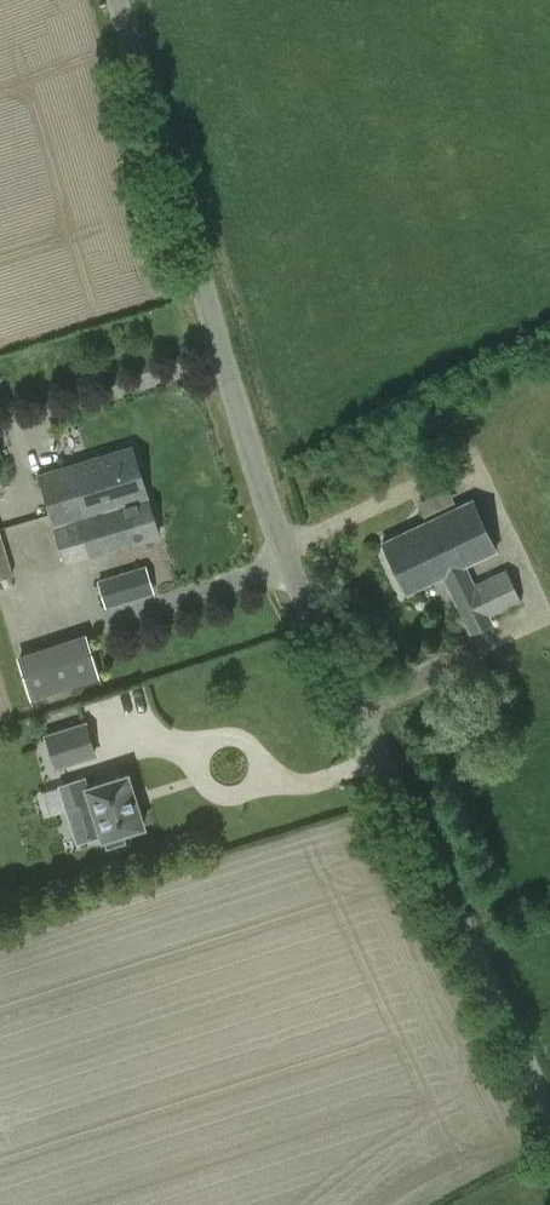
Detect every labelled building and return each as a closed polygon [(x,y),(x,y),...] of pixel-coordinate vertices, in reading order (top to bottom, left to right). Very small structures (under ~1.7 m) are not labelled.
[(155,532),(130,442),(35,470),(61,559),(127,540),(155,532)] [(11,483),(0,447),(0,487),(11,483)] [(489,617),(520,602),(505,573),(475,588),(465,567),(496,552),(471,501),(383,544),(407,595),(444,577),(471,633),(492,623),(489,617)] [(0,518),(0,574),(17,569),(0,518)] [(131,570),(110,576),(119,604),(125,602),(139,597),(131,570)] [(22,652),(35,697),(106,677),(93,632),(22,652)] [(44,734),(55,769),(56,768),(80,760),(98,754),(86,720),(44,734)] [(85,776),(80,760),(56,768),(62,785),(66,784),(74,807),(89,803),(103,848),(121,842),(119,835),(146,826),(129,772),(88,785),(86,776),(85,776)]
